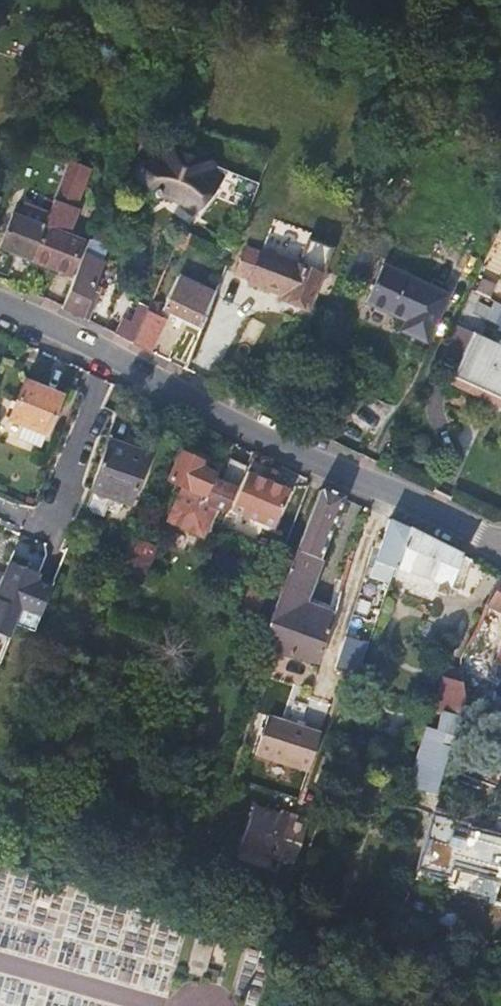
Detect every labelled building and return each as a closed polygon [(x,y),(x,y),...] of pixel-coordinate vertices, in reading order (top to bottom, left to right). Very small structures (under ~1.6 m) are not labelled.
[(205,167),(208,162),(170,144),(163,157),(157,157),(152,158),(148,161),(144,164),(142,168),(140,173),(140,176),(141,180),(142,184),(146,187),(148,188),(152,190),(155,186),(159,187),(160,192),(165,193),(171,194),(176,195),(180,198),(185,202),(191,207),(205,190),(202,187),(202,185),(212,173),(205,167)] [(87,166),(67,159),(42,225),(30,256),(69,272),(82,242),(64,234),(75,206),(72,204),(87,166)] [(30,256),(42,225),(12,213),(0,243),(0,244),(30,256)] [(189,234),(179,229),(174,243),(186,247),(189,234)] [(107,247),(89,238),(62,306),(69,309),(87,318),(89,319),(101,287),(93,283),(107,247)] [(310,239),(303,255),(299,264),(262,249),(261,252),(247,246),(238,271),(251,277),(250,280),(283,293),(282,297),(308,308),(325,264),(331,247),(310,239)] [(445,295),(382,265),(366,300),(407,319),(403,328),(426,340),(445,295)] [(163,309),(201,324),(214,292),(176,275),(163,309)] [(471,315),(500,328),(500,307),(479,298),(471,315)] [(132,341),(151,350),(164,318),(145,310),(132,341)] [(454,374),(500,397),(500,344),(474,331),(454,374)] [(22,383),(7,419),(43,434),(57,398),(22,383)] [(136,453),(108,443),(90,491),(82,512),(103,520),(111,498),(129,505),(144,462),(134,458),(136,453)] [(146,456),(136,453),(134,458),(144,462),(146,456)] [(243,472),(245,466),(228,461),(217,485),(209,481),(211,476),(196,469),(198,463),(178,454),(164,483),(181,491),(166,527),(203,540),(213,511),(225,515),(226,512),(243,472)] [(258,479),(243,472),(226,512),(271,530),(287,491),(273,485),(276,475),(274,475),(262,470),(258,479)] [(272,649),(273,652),(320,667),(336,616),(306,606),(328,543),(345,497),(328,488),(319,492),(290,570),(269,623),(272,649)] [(392,580),(392,578),(409,529),(402,526),(390,519),(380,553),(375,551),(368,573),(392,580)] [(452,596),(462,555),(409,529),(392,578),(442,587),(441,593),(452,596)] [(144,542),(130,537),(114,580),(128,584),(144,542)] [(156,546),(144,542),(128,584),(142,588),(156,546)] [(13,566),(0,599),(0,633),(11,637),(22,609),(40,616),(51,587),(36,582),(39,575),(13,566)] [(487,609),(500,617),(500,574),(487,609)] [(260,610),(268,588),(252,582),(240,618),(255,623),(260,610)] [(498,664),(469,653),(464,667),(463,685),(463,710),(500,725),(500,653),(498,664)] [(463,710),(463,685),(446,679),(436,711),(443,714),(439,730),(456,735),(463,712),(463,710)] [(259,758),(310,774),(322,734),(272,718),(259,758)] [(244,855),(295,872),(301,856),(310,826),(294,821),(291,826),(257,815),(244,855)]
